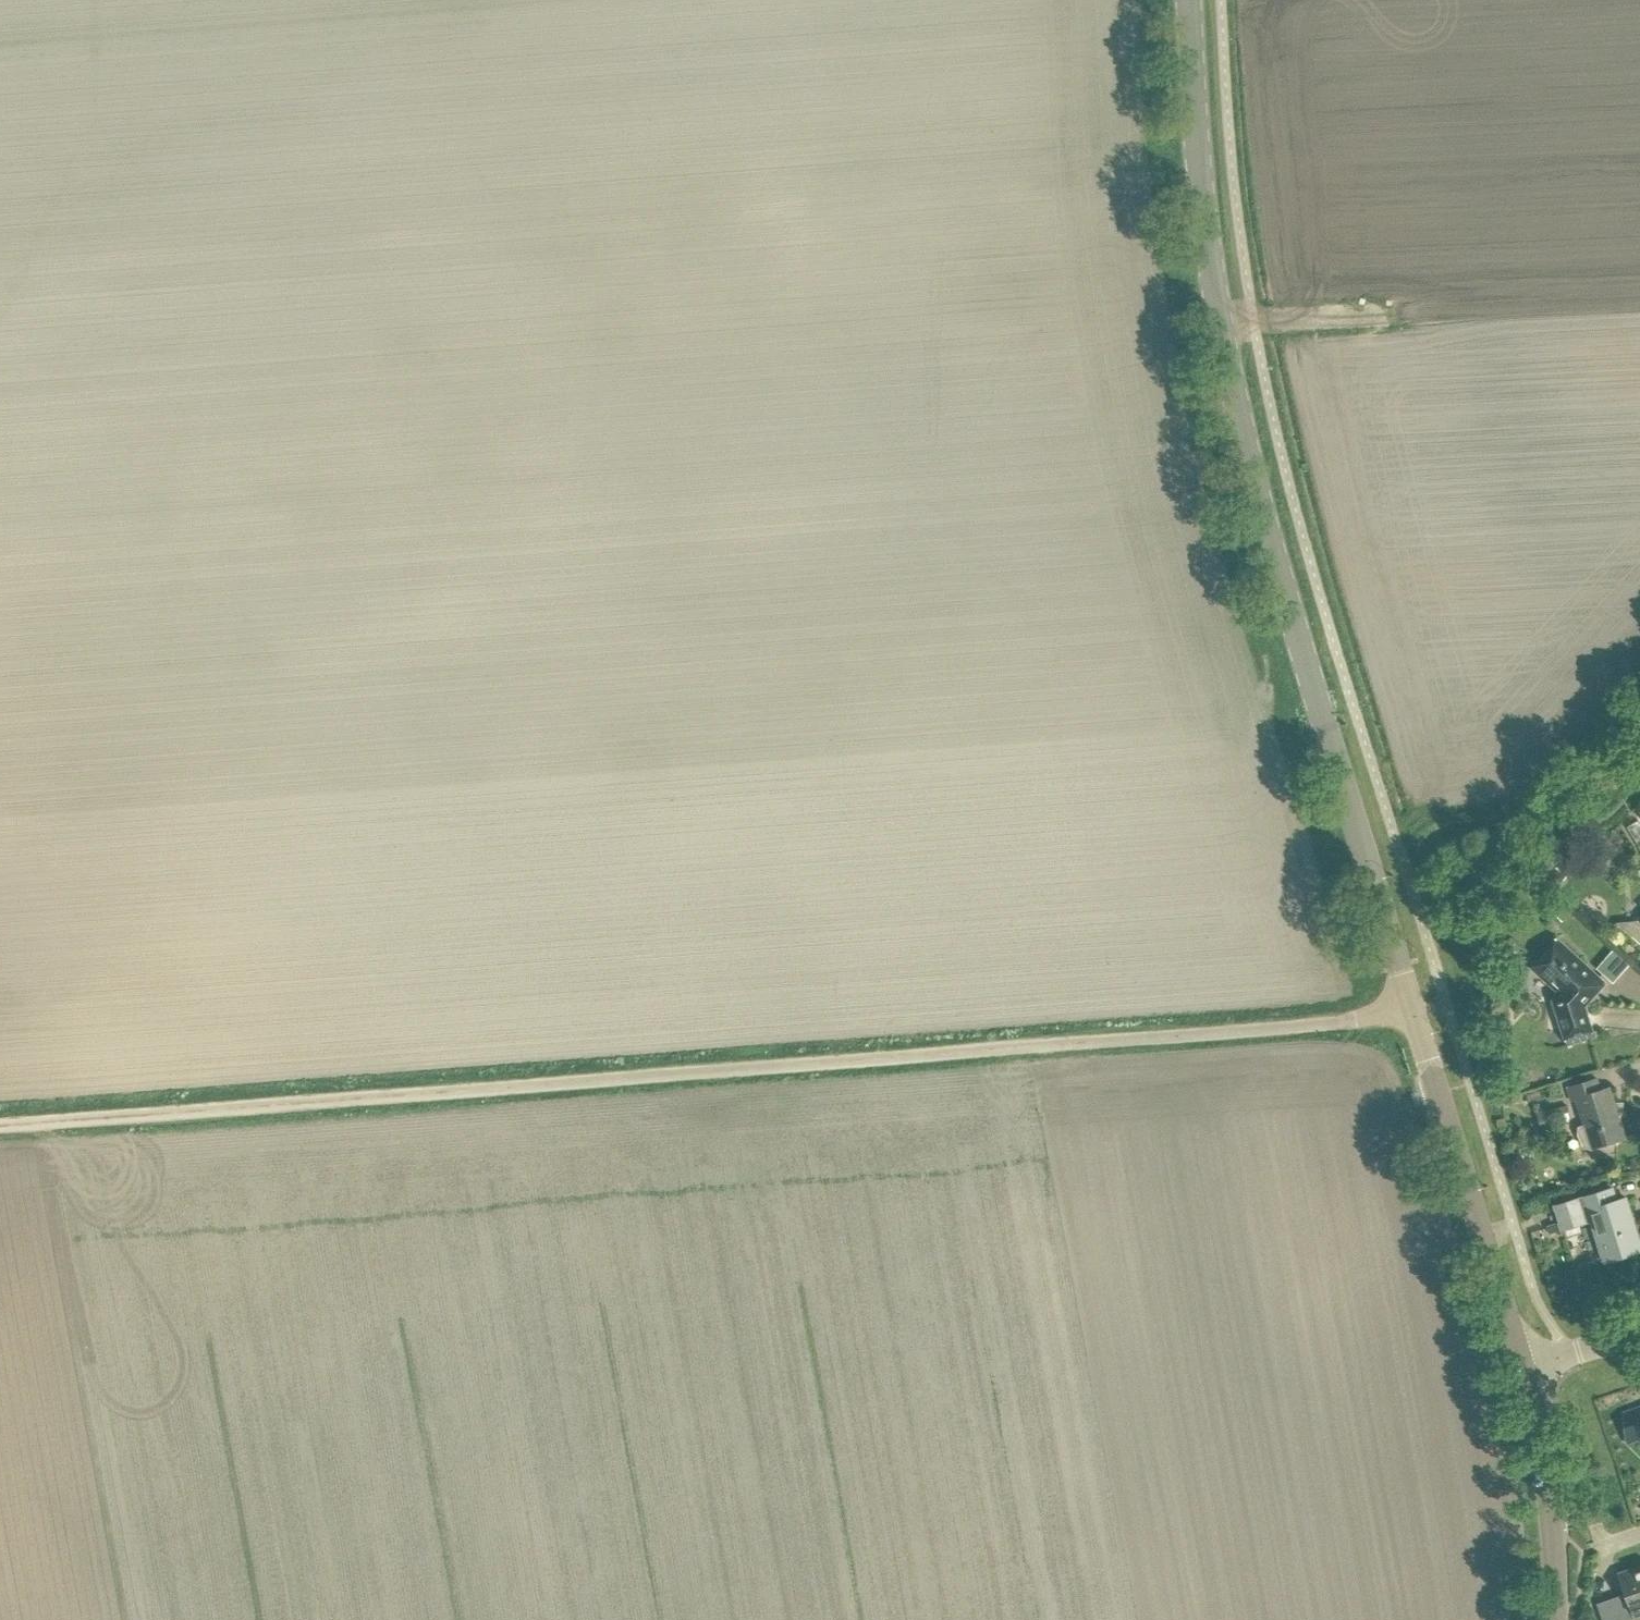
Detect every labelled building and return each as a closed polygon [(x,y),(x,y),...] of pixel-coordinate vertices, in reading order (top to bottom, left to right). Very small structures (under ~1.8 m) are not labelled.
[(1548,912),(1558,921),(1569,909),(1559,899),(1548,912)] [(1622,921),(1620,924),(1639,941),(1639,919),(1622,921)] [(1606,983),(1559,939),(1537,962),(1564,987),(1553,999),(1567,1043),(1595,1035),(1586,1004),(1606,983)] [(1617,984),(1636,964),(1619,949),(1601,969),(1617,984)] [(1585,1144),(1592,1145),(1593,1147),(1609,1142),(1609,1144),(1618,1144),(1617,1139),(1626,1137),(1610,1087),(1601,1090),(1597,1078),(1569,1087),(1573,1100),(1578,1098),(1586,1123),(1580,1125),(1578,1134),(1585,1144)] [(1551,1118),(1550,1114),(1570,1110),(1568,1102),(1536,1109),(1539,1120),(1551,1118)] [(1605,1262),(1639,1251),(1639,1242),(1626,1197),(1617,1200),(1613,1188),(1556,1205),(1563,1228),(1592,1219),(1605,1262)] [(1624,1414),(1626,1443),(1639,1438),(1639,1408),(1624,1414)] [(1620,1574),(1629,1598),(1620,1601),(1617,1595),(1617,1596),(1599,1602),(1599,1601),(1598,1602),(1605,1619),(1639,1619),(1639,1567),(1620,1574)]
